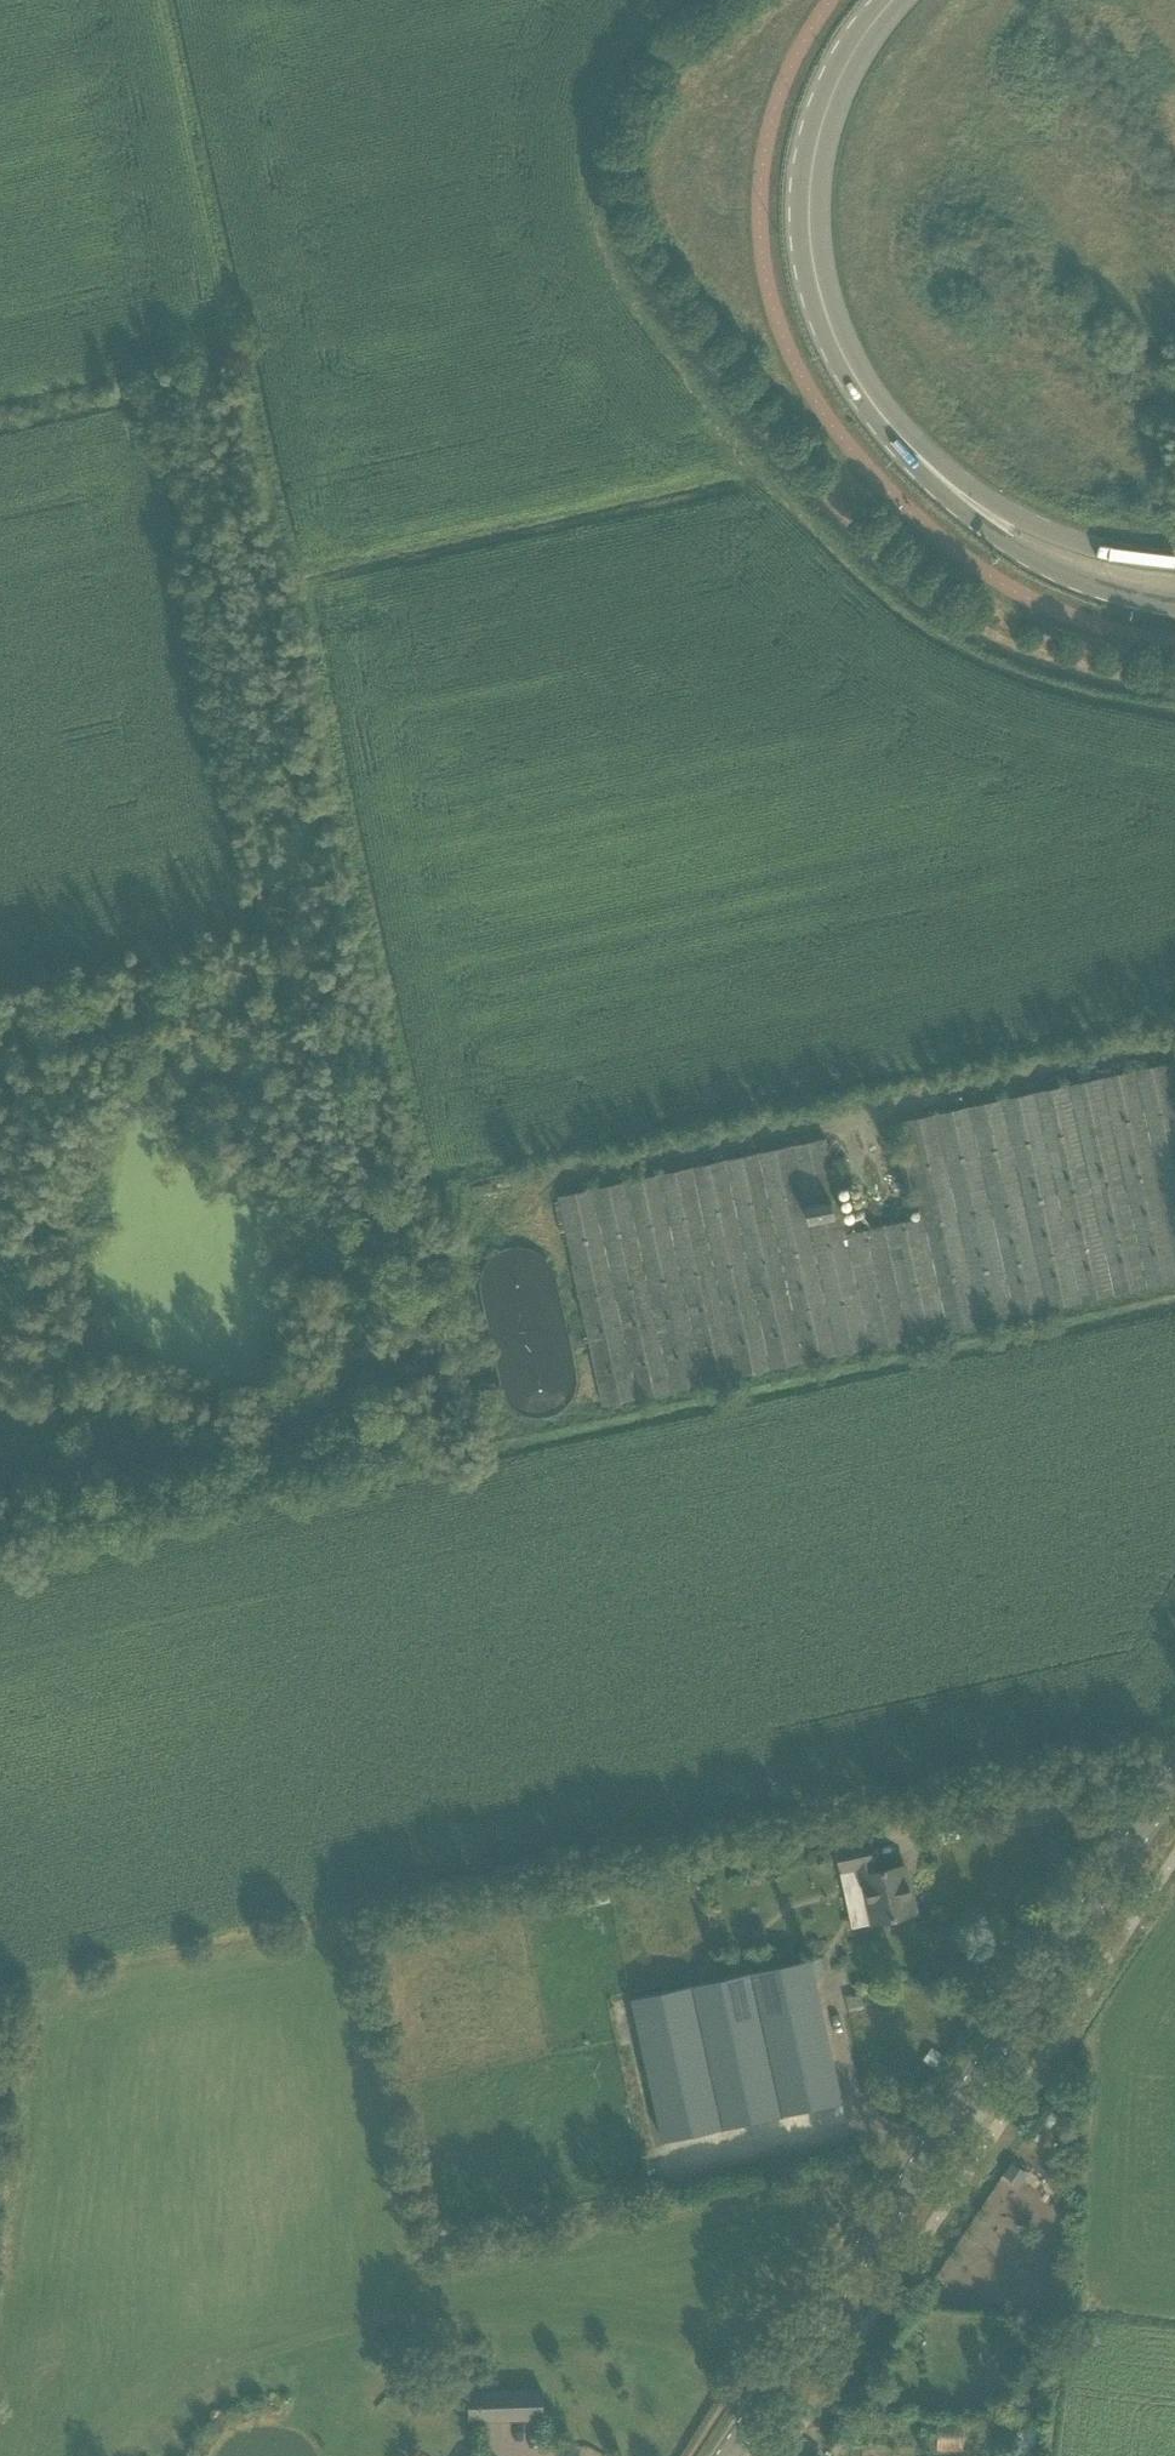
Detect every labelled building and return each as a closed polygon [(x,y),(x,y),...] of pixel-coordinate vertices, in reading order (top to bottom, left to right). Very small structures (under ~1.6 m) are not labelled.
[(559,1195),(585,1313),(589,1332),(604,1403),(1174,1280),(1174,1089),(1169,1063),(1146,1068),(904,1120),(924,1213),(863,1227),(861,1219),(846,1222),(828,1137),(559,1195)] [(578,1381),(577,1373),(557,1279),(555,1272),(552,1266),(548,1258),(540,1252),(533,1249),(521,1246),(512,1247),(501,1250),(495,1254),(489,1259),(485,1265),(482,1273),(480,1282),(480,1291),(502,1388),(504,1395),(508,1403),(512,1408),(518,1414),(527,1418),(537,1420),(546,1419),(559,1414),(567,1408),(574,1399),(578,1388),(578,1381)] [(870,1841),(846,1846),(845,1843),(834,1845),(841,1875),(856,1871),(860,1887),(862,1887),(864,1900),(868,1899),(873,1923),(915,1914),(905,1865),(876,1871),(870,1841)] [(656,1872),(637,1876),(641,1892),(660,1888),(656,1872)] [(821,1958),(811,1961),(815,1981),(820,1980),(819,1974),(824,1972),(821,1958)] [(811,1961),(787,1966),(787,1964),(631,1999),(663,2143),(721,2129),(841,2103),(815,1981),(811,1961)] [(932,2048),(923,2061),(935,2069),(944,2056),(932,2048)] [(541,2391),(468,2392),(468,2424),(542,2422),(541,2391)] [(957,2447),(956,2423),(937,2424),(938,2447),(957,2447)]
